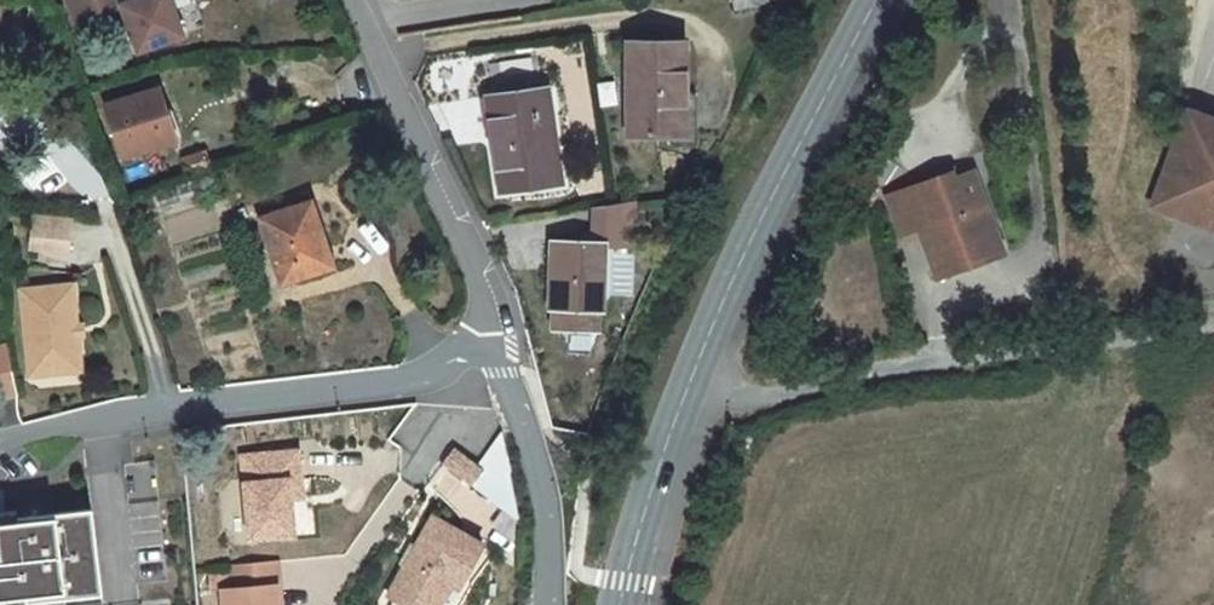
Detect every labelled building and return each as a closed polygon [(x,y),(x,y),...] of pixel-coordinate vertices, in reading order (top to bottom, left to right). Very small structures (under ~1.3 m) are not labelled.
[(77,23),(122,7),(138,52),(182,36),(169,0),(69,0),(77,23)] [(734,9),(769,2),(769,0),(732,0),(734,9)] [(683,43),(629,44),(629,135),(684,134),(683,43)] [(547,88),(536,90),(539,113),(550,111),(547,88)] [(158,89),(106,106),(116,134),(123,157),(175,141),(167,119),(174,117),(169,102),(163,104),(158,89)] [(536,90),(487,97),(501,192),(561,184),(550,111),(539,113),(536,90)] [(106,106),(90,111),(99,139),(103,138),(116,134),(106,106)] [(1152,206),(1213,229),(1213,120),(1187,111),(1152,206)] [(116,134),(103,138),(111,162),(123,157),(116,134)] [(206,151),(182,159),(187,175),(211,167),(206,151)] [(182,159),(159,167),(164,182),(187,175),(182,159)] [(973,170),(964,173),(976,178),(973,170)] [(949,172),(887,196),(902,236),(919,229),(937,279),(1005,254),(992,222),(984,225),(975,203),(981,190),(976,178),(964,173),(951,178),(949,172)] [(981,190),(975,203),(984,225),(992,222),(981,190)] [(260,218),(282,284),(334,266),(327,244),(325,244),(311,202),(260,218)] [(633,234),(632,204),(591,205),(592,236),(633,234)] [(71,218),(34,214),(30,249),(68,253),(71,218)] [(550,308),(554,308),(553,328),(598,329),(599,315),(599,309),(602,309),(603,272),(604,243),(553,242),(550,308)] [(599,309),(599,315),(609,315),(610,272),(603,272),(602,309),(599,309)] [(80,354),(72,284),(21,290),(30,375),(64,372),(62,356),(80,354)] [(80,354),(62,356),(64,372),(82,369),(80,354)] [(501,432),(481,460),(492,469),(510,466),(501,432)] [(454,447),(443,462),(472,485),(484,470),(466,457),(454,447)] [(299,450),(242,456),(250,539),(294,535),(291,499),(289,480),(301,479),(299,450)] [(301,479),(289,480),(291,499),(303,498),(301,479)] [(106,593),(97,514),(0,525),(0,604),(106,593)] [(432,516),(389,596),(405,604),(430,604),(449,572),(463,580),(483,544),(432,516)] [(232,565),(234,589),(276,586),(275,561),(232,565)] [(430,604),(440,604),(452,583),(459,588),(463,580),(449,572),(430,604)] [(223,590),(224,604),(278,604),(276,586),(234,589),(223,590)]
